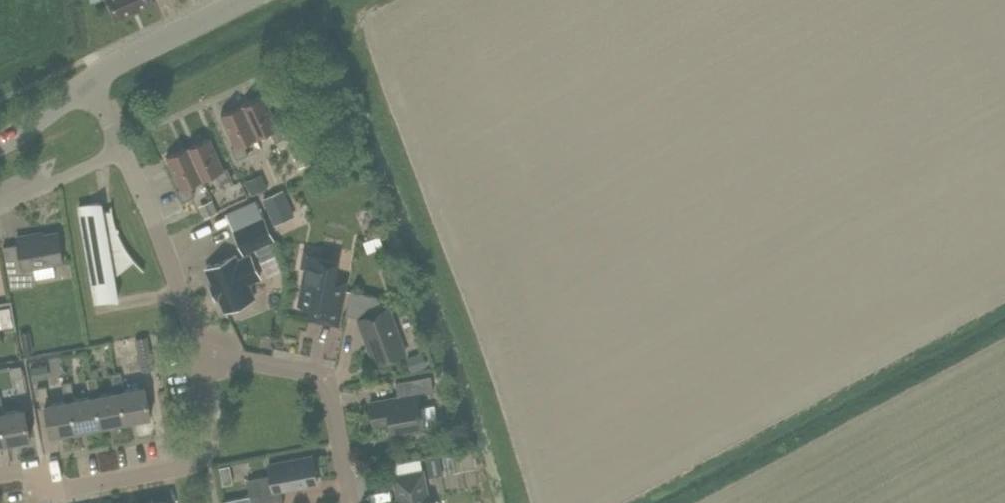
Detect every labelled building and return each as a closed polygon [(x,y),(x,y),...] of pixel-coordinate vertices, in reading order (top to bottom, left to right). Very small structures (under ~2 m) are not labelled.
[(116,19),(154,2),(153,0),(108,0),(116,19)] [(263,94),(242,104),(257,137),(271,131),(275,141),(287,136),(282,125),(278,127),(263,94)] [(257,137),(242,104),(221,113),(236,145),(231,147),(237,159),(248,154),(244,143),(257,137)] [(308,153),(300,134),(287,140),(295,159),(308,153)] [(188,147),(203,179),(216,173),(221,184),(233,178),(227,167),(223,169),(209,137),(188,147)] [(203,179),(188,147),(167,157),(181,187),(177,189),(183,201),(194,195),(189,185),(203,179)] [(268,188),(262,173),(246,180),(252,195),(268,188)] [(262,197),(274,224),(295,215),(283,188),(262,197)] [(204,217),(218,211),(213,199),(199,205),(204,217)] [(112,209),(103,211),(101,201),(79,206),(95,301),(118,298),(115,277),(135,258),(131,254),(125,246),(121,238),(117,229),(115,220),(112,209)] [(275,239),(264,216),(232,230),(243,254),(275,239)] [(3,246),(11,288),(36,283),(33,266),(63,261),(57,232),(28,237),(27,234),(17,236),(18,243),(3,246)] [(311,306),(308,318),(339,324),(348,278),(336,276),(339,259),(322,255),(322,251),(305,248),(301,265),(305,266),(298,304),(311,306)] [(238,260),(235,254),(207,267),(226,309),(254,296),(248,281),(261,275),(251,254),(238,260)] [(379,295),(351,290),(346,314),(358,316),(375,363),(406,351),(390,307),(384,309),(379,295)] [(11,299),(0,301),(0,330),(16,327),(11,299)] [(29,327),(20,329),(24,350),(33,349),(29,327)] [(154,367),(148,335),(135,338),(141,370),(154,367)] [(413,369),(427,364),(423,353),(409,357),(413,369)] [(31,366),(33,380),(45,377),(43,364),(31,366)] [(121,372),(117,373),(112,374),(115,391),(120,390),(125,421),(151,417),(146,386),(124,390),(121,372)] [(434,390),(431,374),(396,381),(399,396),(371,402),(375,424),(391,421),(394,434),(425,428),(425,426),(439,424),(435,404),(421,407),(418,393),(434,390)] [(120,390),(115,391),(100,394),(97,376),(92,377),(87,378),(90,396),(95,395),(100,425),(125,421),(120,390)] [(62,383),(65,400),(70,399),(75,430),(100,425),(95,395),(90,396),(74,398),(71,381),(62,383)] [(49,434),(75,430),(70,399),(65,400),(49,403),(46,386),(37,387),(40,406),(45,406),(49,434)] [(5,443),(31,439),(25,408),(3,412),(0,394),(0,414),(5,443)] [(312,454),(269,463),(271,474),(258,476),(261,492),(222,500),(223,502),(284,502),(281,489),(317,482),(312,454)] [(426,458),(429,477),(443,474),(440,456),(426,458)] [(423,470),(394,475),(399,499),(387,501),(387,502),(433,502),(431,493),(427,493),(423,470)]
